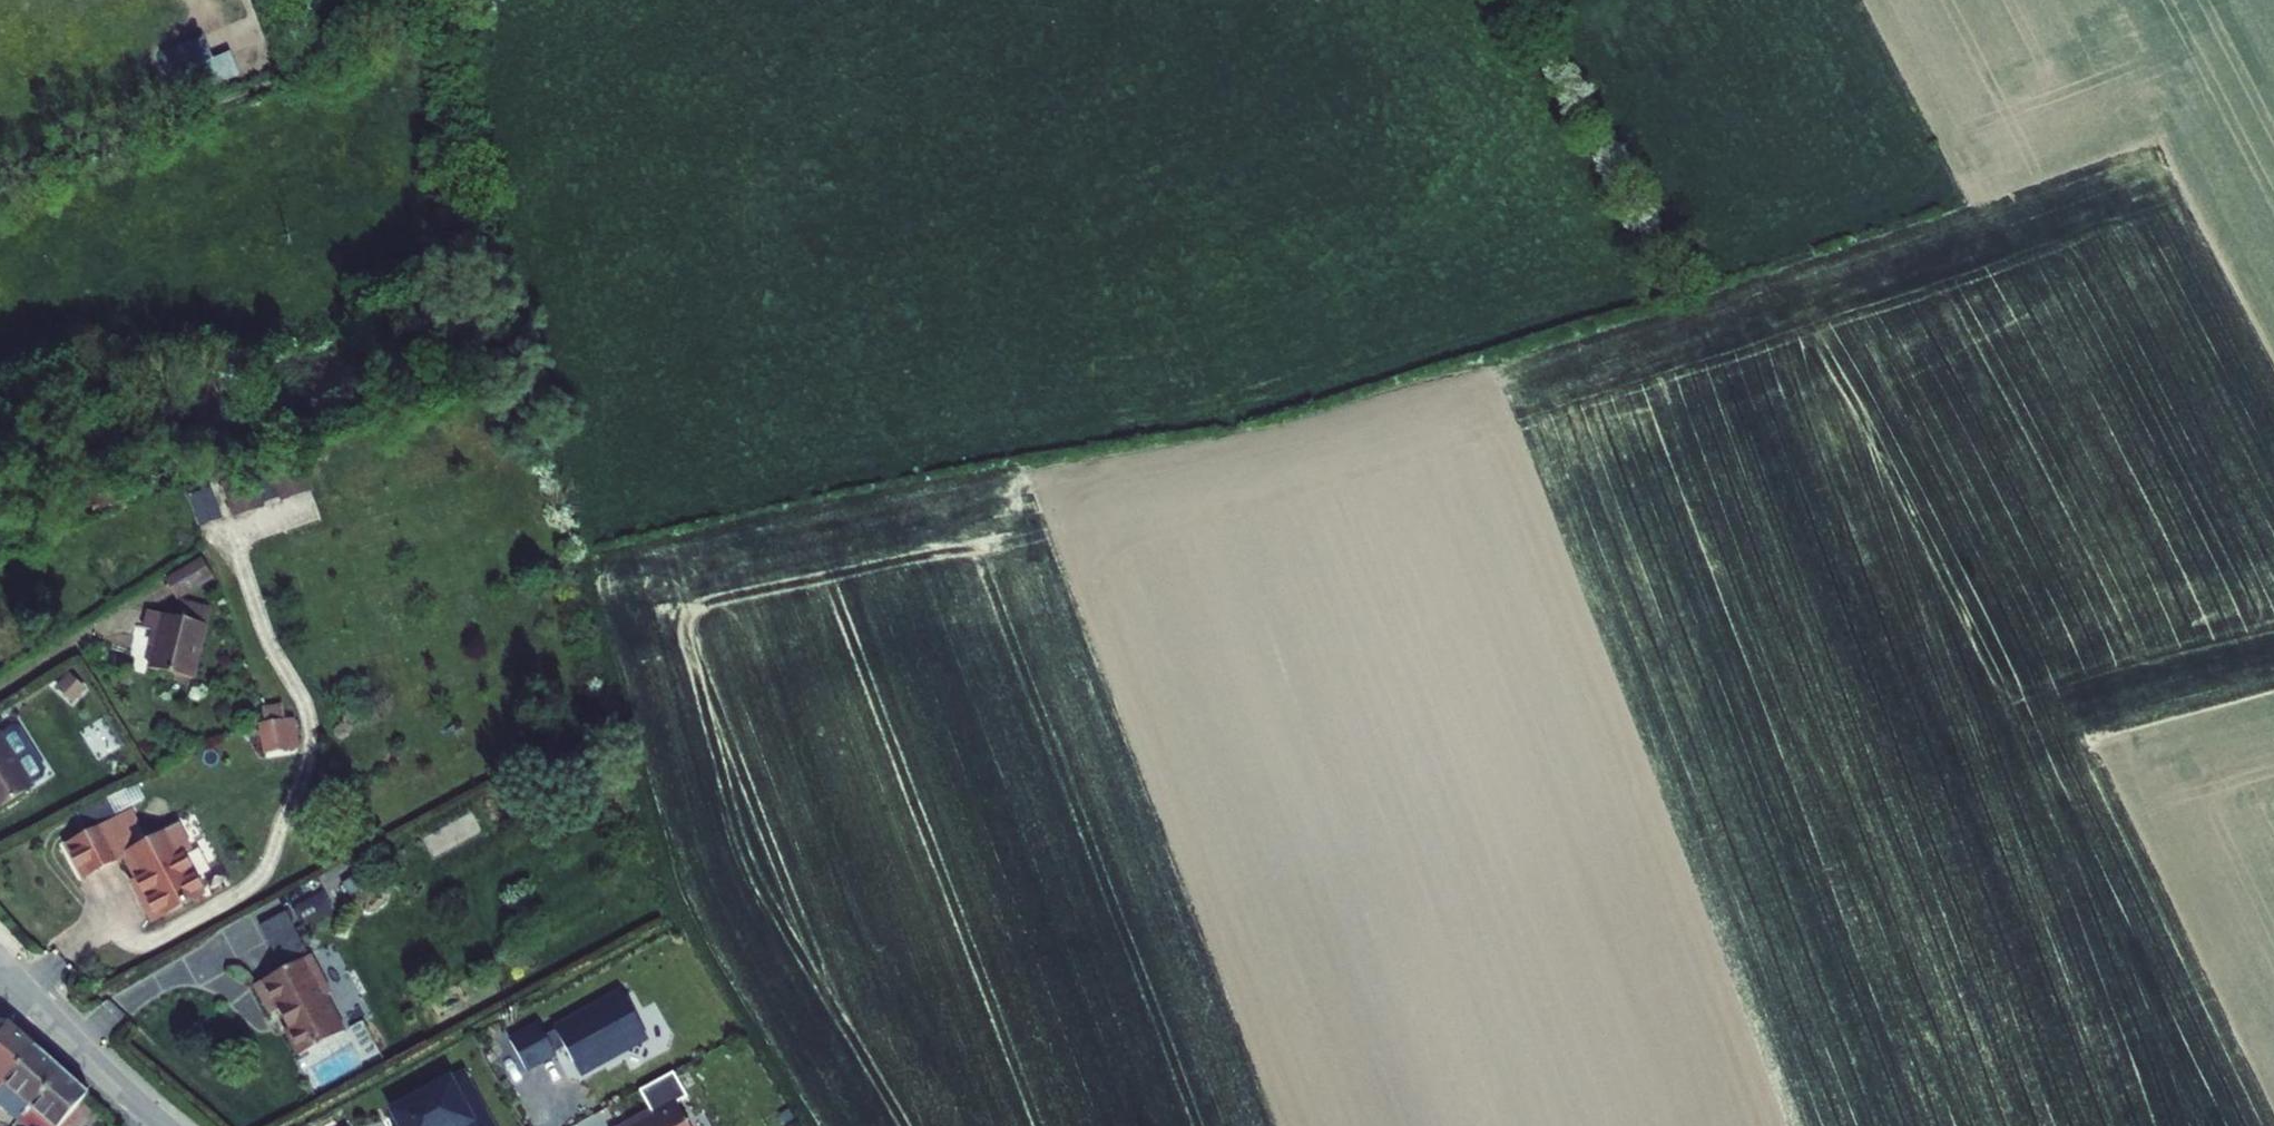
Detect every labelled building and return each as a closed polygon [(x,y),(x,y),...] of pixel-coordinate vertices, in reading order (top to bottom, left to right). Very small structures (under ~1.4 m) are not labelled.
[(175,594),(215,581),(207,557),(167,571),(175,594)] [(213,615),(150,604),(146,624),(163,627),(157,664),(204,672),(213,615)] [(294,727),(270,729),(272,751),(296,749),(294,727)] [(0,730),(0,805),(34,784),(0,730)] [(146,820),(139,807),(124,815),(143,851),(149,848),(137,824),(146,820)] [(185,829),(149,848),(143,851),(124,815),(75,841),(92,873),(133,852),(153,889),(148,892),(161,917),(209,892),(191,857),(197,853),(185,829)] [(318,894),(294,907),(304,927),(329,914),(318,894)] [(256,926),(279,971),(304,958),(281,913),(256,926)] [(325,997),(304,958),(279,971),(250,986),(265,1016),(273,1012),(282,1030),(280,1032),(293,1058),(338,1035),(320,1000),(325,997)] [(647,1038),(623,994),(595,1009),(594,1007),(560,1026),(561,1028),(546,1037),(540,1026),(511,1042),(527,1071),(565,1049),(579,1075),(647,1038)] [(36,1040),(17,1024),(0,1026),(0,1082),(36,1040)] [(36,1040),(0,1082),(0,1092),(21,1110),(62,1062),(36,1040)] [(348,1045),(303,1068),(314,1088),(358,1065),(348,1045)] [(62,1062),(21,1110),(40,1125),(54,1125),(57,1122),(62,1125),(75,1125),(97,1100),(88,1091),(92,1087),(62,1062)] [(464,1073),(434,1089),(431,1084),(415,1093),(417,1098),(397,1108),(404,1123),(400,1125),(399,1125),(492,1125),(464,1073)] [(673,1074),(639,1092),(652,1116),(640,1123),(638,1119),(625,1125),(688,1125),(676,1104),(686,1098),(673,1074)]
